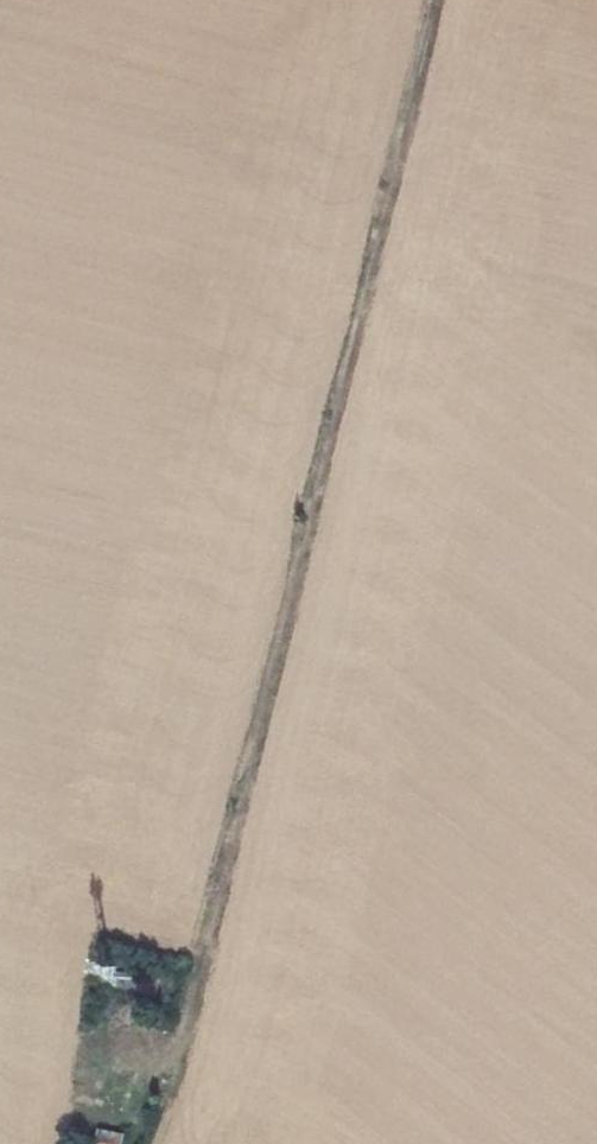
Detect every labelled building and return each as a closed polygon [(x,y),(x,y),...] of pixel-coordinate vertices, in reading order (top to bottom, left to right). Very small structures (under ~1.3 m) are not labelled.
[(121,1133),(95,1132),(95,1143),(121,1143),(121,1133)]
